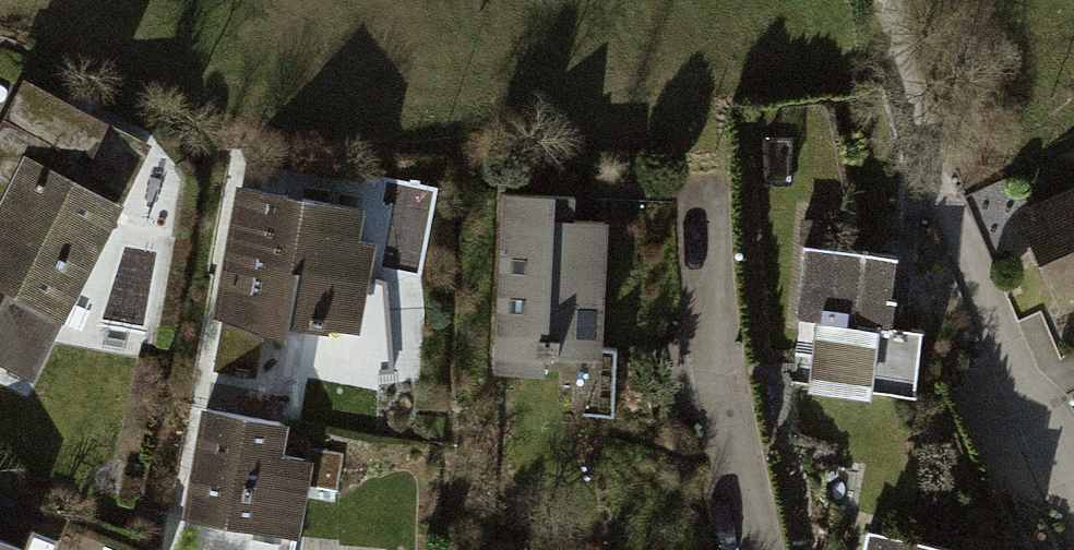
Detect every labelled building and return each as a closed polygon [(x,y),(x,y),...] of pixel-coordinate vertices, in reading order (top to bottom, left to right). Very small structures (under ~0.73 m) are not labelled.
[(33,91),(0,157),(0,165),(10,170),(0,190),(0,194),(9,199),(0,217),(0,285),(9,289),(4,299),(8,301),(0,317),(0,356),(32,372),(144,146),(33,91)] [(367,205),(239,181),(225,254),(214,314),(225,316),(215,369),(256,376),(265,327),(285,331),(287,322),(356,334),(374,241),(360,238),(367,205)] [(1013,210),(1061,313),(1073,306),(1073,182),(1013,210)] [(557,188),(504,186),(498,366),(545,368),(545,350),(603,352),(607,215),(556,214),(557,188)] [(890,252),(811,243),(803,315),(820,317),(813,382),(912,394),(920,327),(881,322),(890,252)] [(288,418),(204,403),(185,513),(299,533),(313,457),(282,452),(288,418)] [(25,541),(0,533),(0,549),(22,549),(25,541)]
